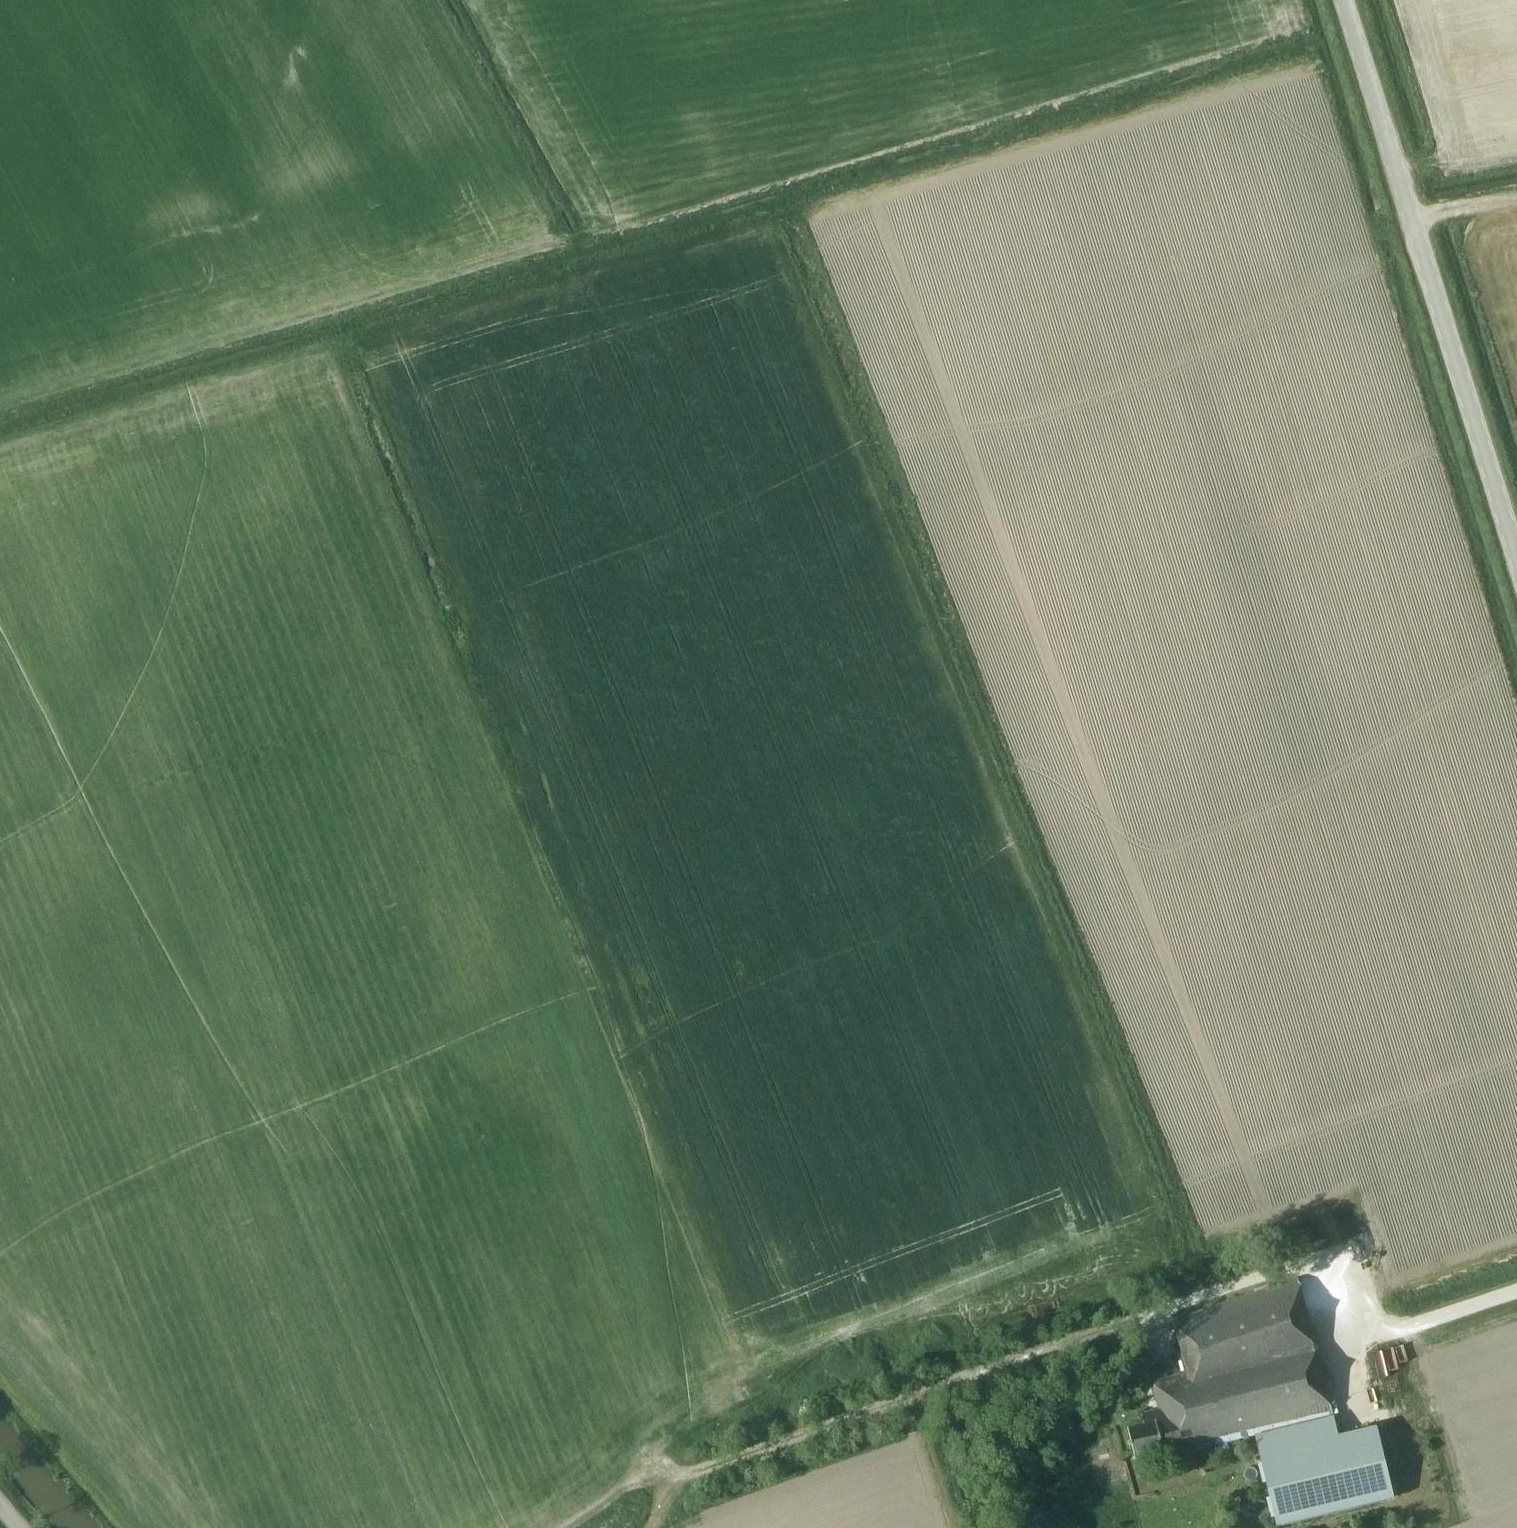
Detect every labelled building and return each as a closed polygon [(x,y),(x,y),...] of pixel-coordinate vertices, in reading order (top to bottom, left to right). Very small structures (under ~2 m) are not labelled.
[(1332,1414),(1299,1278),(1172,1321),(1185,1373),(1150,1382),(1157,1409),(1140,1413),(1142,1423),(1126,1427),(1134,1456),(1187,1443),(1189,1452),(1200,1449),(1199,1446),(1332,1414)] [(1260,1459),(1276,1527),(1279,1527),(1393,1500),(1376,1430),(1260,1459)]
